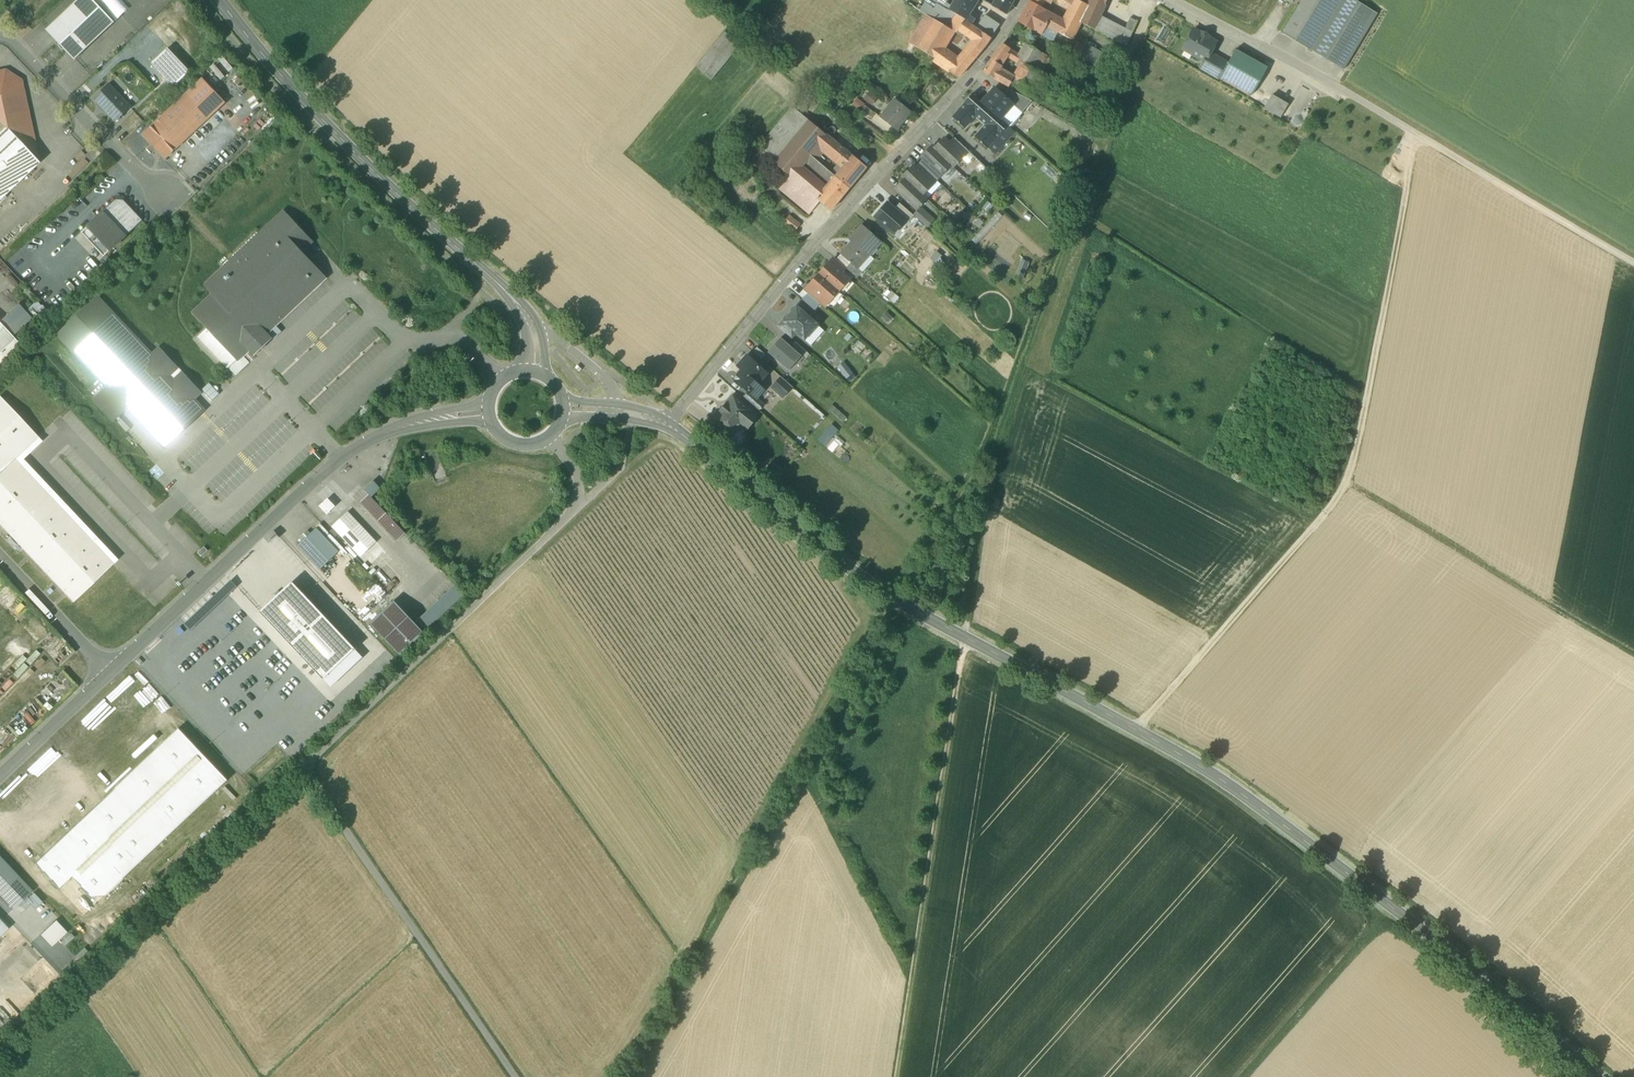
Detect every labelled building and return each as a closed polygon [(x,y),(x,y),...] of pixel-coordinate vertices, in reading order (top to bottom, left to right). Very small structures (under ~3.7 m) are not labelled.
[(47,29),(75,59),(114,23),(92,0),(78,0),(47,29)] [(936,3),(938,0),(927,0),(920,11),(926,14),(934,20),(947,27),(954,14),(948,11),(948,10),(936,3)] [(948,10),(948,11),(954,14),(955,13),(965,20),(965,21),(970,24),(973,18),(968,15),(977,0),(954,0),(948,10)] [(998,0),(995,0),(992,6),(1006,14),(1010,6),(998,0)] [(1030,3),(1046,12),(1052,0),(1032,0),(1030,3)] [(1052,0),(1056,2),(1056,3),(1069,10),(1071,6),(1060,0),(1052,0)] [(1077,0),(1074,0),(1071,6),(1069,10),(1063,21),(1058,32),(1071,39),(1080,22),(1079,22),(1087,6),(1077,0)] [(1087,6),(1079,22),(1080,22),(1094,29),(1100,15),(1107,0),(1077,0),(1087,6)] [(1282,33),(1310,50),(1340,0),(1302,0),(1282,33)] [(1310,50),(1343,70),(1377,14),(1354,0),(1340,0),(1310,50)] [(1046,12),(1030,3),(1019,23),(1040,35),(1041,35),(1046,26),(1057,32),(1058,32),(1063,21),(1046,12)] [(965,20),(955,13),(954,14),(947,27),(951,30),(955,33),(965,21),(965,20)] [(934,20),(926,14),(909,43),(917,48),(934,20)] [(1000,25),(984,14),(975,28),(990,38),(1000,25)] [(1125,28),(1100,15),(1094,29),(1127,46),(1133,32),(1125,28)] [(1137,21),(1130,19),(1125,28),(1133,32),(1137,21)] [(934,20),(917,48),(934,59),(942,47),(951,30),(947,27),(934,20)] [(970,24),(965,21),(955,33),(961,36),(963,33),(974,40),(965,51),(975,59),(984,47),(990,38),(975,28),(970,24)] [(1057,32),(1046,26),(1041,35),(1040,35),(1053,42),(1054,40),(1053,40),(1057,32)] [(1163,28),(1158,37),(1163,40),(1168,31),(1163,28)] [(1209,37),(1201,32),(1200,33),(1193,29),(1182,49),(1204,61),(1200,68),(1205,71),(1214,55),(1210,53),(1216,42),(1209,38),(1209,37)] [(742,45),(726,33),(699,65),(714,78),(742,45)] [(1110,57),(1086,43),(1084,48),(1078,57),(1102,70),(1106,63),(1110,57)] [(1001,46),(991,59),(988,64),(983,72),(1008,86),(1013,78),(999,69),(1001,65),(1007,55),(1023,64),(1029,68),(1030,67),(1039,51),(1027,44),(1021,56),(1001,46)] [(1084,48),(1079,45),(1074,54),(1078,57),(1084,48)] [(959,59),(942,47),(934,59),(933,60),(958,78),(969,65),(959,59)] [(190,72),(167,48),(152,63),(174,87),(190,72)] [(1267,68),(1235,50),(1228,63),(1220,77),(1252,95),(1267,68)] [(975,59),(965,51),(959,59),(969,65),(975,59)] [(1228,63),(1214,55),(1205,71),(1218,79),(1220,77),(1228,63)] [(1112,66),(1106,63),(1102,70),(1108,74),(1112,66)] [(1029,68),(1023,64),(1014,79),(1027,86),(1037,71),(1030,67),(1029,68)] [(0,71),(0,122),(5,127),(39,163),(21,80),(5,70),(0,71)] [(130,107),(108,84),(94,98),(115,121),(130,107)] [(217,110),(194,86),(186,94),(209,117),(217,110)] [(1002,95),(994,88),(982,103),(999,118),(1012,105),(1012,104),(1002,95)] [(1032,101),(1007,89),(1002,95),(1012,104),(1012,105),(1021,113),(1032,101)] [(186,94),(143,134),(151,144),(156,149),(165,158),(209,117),(186,94)] [(989,149),(1009,127),(999,118),(982,103),(972,94),(952,116),(964,127),(975,116),(985,125),(975,137),(989,149)] [(1288,104),(1271,95),(1264,108),(1280,117),(1288,104)] [(909,111),(893,99),(879,116),(895,129),(909,111)] [(874,113),(864,105),(860,110),(870,118),(874,113)] [(1021,113),(1012,105),(999,118),(1009,127),(1021,113)] [(758,149),(774,163),(809,121),(793,107),(758,149)] [(826,135),(809,121),(795,139),(811,153),(826,135)] [(0,132),(0,199),(39,163),(5,127),(0,132)] [(811,153),(809,154),(816,160),(825,150),(832,140),(826,135),(811,153)] [(949,144),(944,138),(934,148),(934,149),(950,165),(953,167),(962,157),(949,144)] [(795,139),(774,163),(789,176),(790,177),(799,167),(804,161),(809,154),(811,153),(795,139)] [(967,152),(954,139),(949,144),(962,157),(967,152)] [(832,140),(825,150),(830,155),(839,146),(832,140)] [(156,149),(151,144),(146,149),(151,154),(156,149)] [(839,146),(830,155),(836,160),(844,150),(839,146)] [(950,165),(934,149),(934,148),(932,146),(922,157),(924,159),(941,175),(950,165)] [(865,168),(844,150),(836,160),(845,167),(840,173),(836,177),(849,188),(865,168)] [(816,160),(809,154),(804,161),(818,173),(816,174),(825,182),(829,181),(831,183),(836,177),(831,173),(816,160)] [(941,175),(924,159),(920,164),(936,180),(941,175)] [(936,180),(920,164),(915,169),(932,185),(936,180)] [(932,185),(915,169),(913,166),(902,177),(905,179),(922,195),(932,185)] [(825,189),(799,167),(790,177),(817,199),(825,189)] [(790,177),(789,176),(779,188),(809,213),(819,201),(817,199),(790,177)] [(849,188),(836,177),(831,183),(825,189),(817,199),(819,201),(831,211),(849,188)] [(922,195),(905,179),(895,189),(916,209),(926,198),(922,195)] [(123,200),(116,200),(88,226),(110,250),(142,220),(123,200)] [(894,209),(886,203),(874,217),(894,234),(906,220),(894,209)] [(899,204),(894,209),(906,220),(909,222),(914,217),(899,204)] [(933,220),(920,209),(914,216),(927,227),(933,220)] [(284,211),(205,285),(213,294),(193,313),(207,328),(197,337),(227,368),(237,359),(237,360),(248,349),(249,350),(254,356),(272,339),(266,333),(321,281),(325,277),(300,250),(311,239),(303,232),(304,231),(284,211)] [(799,225),(788,216),(783,222),(794,232),(799,225)] [(110,250),(88,226),(81,232),(104,256),(110,250)] [(880,243),(861,226),(849,240),(852,242),(841,254),(850,263),(857,269),(857,268),(880,243)] [(936,252),(930,259),(936,264),(940,259),(942,256),(936,252)] [(846,268),(834,258),(830,263),(841,273),(842,271),(843,271),(846,268)] [(944,262),(940,259),(936,264),(932,268),(936,271),(944,262)] [(830,263),(829,262),(819,274),(838,291),(849,279),(841,273),(830,263)] [(1028,265),(1021,262),(1014,279),(1022,282),(1028,265)] [(857,269),(850,263),(846,268),(857,278),(862,273),(857,268),(857,269)] [(933,278),(937,274),(931,269),(927,273),(933,278)] [(838,291),(819,274),(808,285),(809,286),(820,296),(820,295),(828,303),(838,291)] [(820,296),(809,286),(805,291),(816,301),(820,296)] [(888,290),(885,294),(896,303),(900,298),(892,291),(891,292),(888,290)] [(165,452),(207,412),(199,402),(206,396),(157,344),(149,350),(99,295),(56,334),(104,388),(91,400),(114,424),(125,413),(165,452)] [(795,306),(797,307),(808,317),(813,311),(800,300),(795,306)] [(817,325),(808,317),(797,307),(784,322),(797,333),(804,340),(817,325)] [(884,316),(890,321),(893,318),(887,312),(884,316)] [(792,339),(797,333),(784,322),(783,321),(777,327),(792,339)] [(2,350),(14,339),(0,323),(0,352),(2,350)] [(790,346),(780,338),(767,352),(788,371),(801,356),(790,346)] [(795,341),(790,346),(801,356),(805,359),(809,354),(795,341)] [(766,355),(757,347),(752,352),(762,360),(766,355)] [(754,360),(752,360),(747,356),(737,366),(741,370),(757,383),(766,373),(758,366),(758,364),(754,360)] [(837,367),(849,382),(856,377),(844,362),(837,367)] [(757,383),(741,370),(734,379),(742,386),(742,388),(746,391),(747,391),(748,392),(756,398),(764,389),(757,383)] [(792,387),(781,377),(771,388),(782,397),(792,387)] [(756,398),(748,392),(744,397),(758,410),(764,404),(756,398)] [(30,475),(22,467),(22,466),(22,467),(15,459),(15,458),(16,458),(24,450),(24,451),(24,450),(32,443),(32,442),(37,437),(38,438),(38,437),(38,436),(37,437),(30,429),(31,429),(30,428),(30,429),(23,421),(23,420),(22,421),(15,413),(15,412),(15,413),(7,405),(8,405),(7,404),(0,397),(0,525),(5,530),(4,530),(5,530),(12,538),(13,538),(20,546),(20,547),(20,546),(28,554),(27,555),(28,555),(36,562),(35,563),(36,563),(43,571),(44,571),(51,579),(59,587),(58,587),(59,588),(59,587),(67,595),(66,596),(67,596),(72,601),(72,602),(73,602),(81,594),(81,595),(81,594),(89,587),(97,579),(105,572),(105,571),(113,564),(113,563),(107,557),(108,557),(107,557),(100,549),(99,549),(92,541),(92,540),(91,541),(84,533),(84,532),(76,525),(77,524),(76,524),(69,516),(68,516),(61,508),(60,508),(53,500),(53,499),(53,500),(45,492),(46,491),(45,491),(38,484),(38,483),(37,483),(30,475)] [(749,410),(732,397),(727,403),(727,405),(728,407),(723,412),(722,412),(721,412),(720,412),(714,419),(733,434),(743,421),(748,425),(755,417),(748,412),(749,410)] [(829,410),(843,423),(847,418),(833,406),(829,410)] [(827,432),(821,440),(829,448),(833,444),(829,440),(839,429),(833,423),(828,420),(822,429),(827,432)] [(777,466),(768,464),(765,473),(775,476),(777,466)] [(371,497),(380,488),(373,480),(363,489),(368,494),(371,497)] [(360,502),(396,541),(405,533),(371,497),(368,494),(360,502)] [(327,514),(335,506),(328,498),(320,506),(327,514)] [(375,542),(348,513),(333,527),(360,555),(375,542)] [(339,554),(318,529),(308,539),(298,548),(321,571),(339,554)] [(204,546),(198,552),(201,556),(208,550),(204,546)] [(260,611),(323,679),(355,649),(292,582),(260,611)] [(463,595),(455,586),(419,619),(427,628),(463,595)] [(424,632),(394,601),(370,623),(400,655),(424,632)] [(355,649),(323,679),(330,686),(362,657),(355,649)] [(178,728),(34,863),(58,888),(71,876),(90,897),(104,896),(228,780),(178,728)] [(0,857),(0,897),(15,913),(34,893),(0,857)] [(56,918),(40,933),(52,946),(68,931),(56,918)] [(0,920),(0,937),(8,929),(0,920)]
